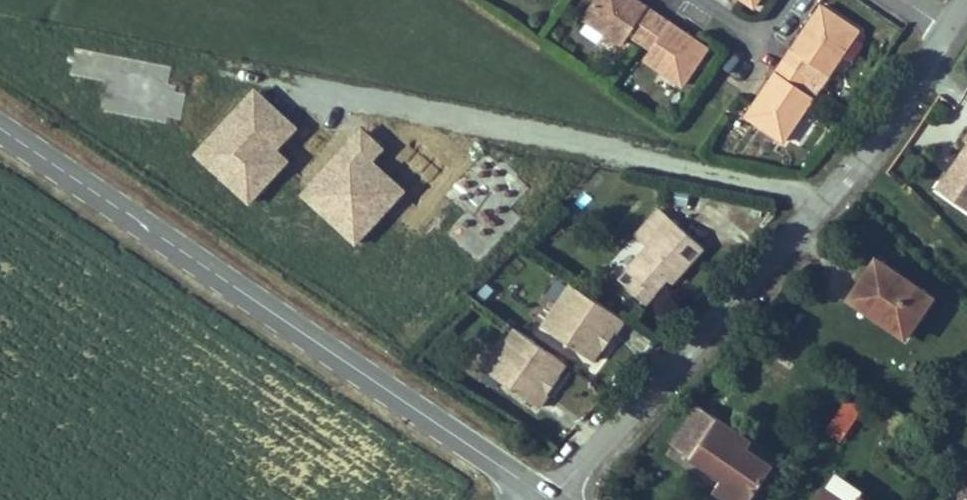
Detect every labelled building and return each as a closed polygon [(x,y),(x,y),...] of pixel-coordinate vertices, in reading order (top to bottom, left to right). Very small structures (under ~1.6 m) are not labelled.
[(652,18),(642,10),(627,0),(582,0),(571,16),(615,47),(622,36),(634,44),(652,18)] [(748,14),(758,0),(727,0),(748,14)] [(789,54),(780,66),(807,85),(814,74),(825,81),(856,37),(819,11),(789,54)] [(664,26),(652,18),(634,44),(645,52),(637,62),(681,94),(707,56),(664,26)] [(180,118),(185,93),(175,91),(176,83),(168,82),(171,65),(72,46),(67,73),(104,80),(99,109),(165,122),(166,115),(180,118)] [(807,85),(780,66),(774,76),(742,122),(779,148),(810,103),(799,96),(807,85)] [(278,145),(298,124),(256,85),(196,149),(250,199),(290,156),(278,145)] [(404,187),(369,156),(384,140),(364,122),(303,188),(359,238),(404,187)] [(961,155),(966,158),(950,181),(955,184),(950,190),(946,188),(935,204),(966,226),(966,146),(961,155)] [(512,207),(531,187),(501,158),(498,161),(485,149),(443,192),(462,212),(444,230),(478,263),(522,217),(512,207)] [(955,184),(950,181),(946,188),(950,190),(955,184)] [(683,271),(705,245),(659,206),(633,235),(643,244),(623,267),(654,293),(660,286),(677,266),(683,271)] [(834,302),(890,340),(922,293),(866,255),(834,302)] [(683,271),(677,266),(660,286),(666,291),(683,271)] [(645,303),(654,293),(623,267),(615,277),(645,303)] [(595,358),(624,318),(568,278),(539,318),(595,358)] [(546,390),(566,361),(512,323),(495,347),(488,342),(476,360),(541,405),(550,393),(546,390)] [(833,405),(825,432),(848,439),(855,411),(833,405)] [(696,422),(671,456),(705,482),(697,494),(705,499),(731,499),(751,473),(727,454),(731,447),(696,422)] [(737,440),(731,447),(727,454),(751,473),(762,459),(737,440)] [(945,499),(966,499),(966,469),(945,499)] [(807,486),(797,499),(827,499),(807,486)]
